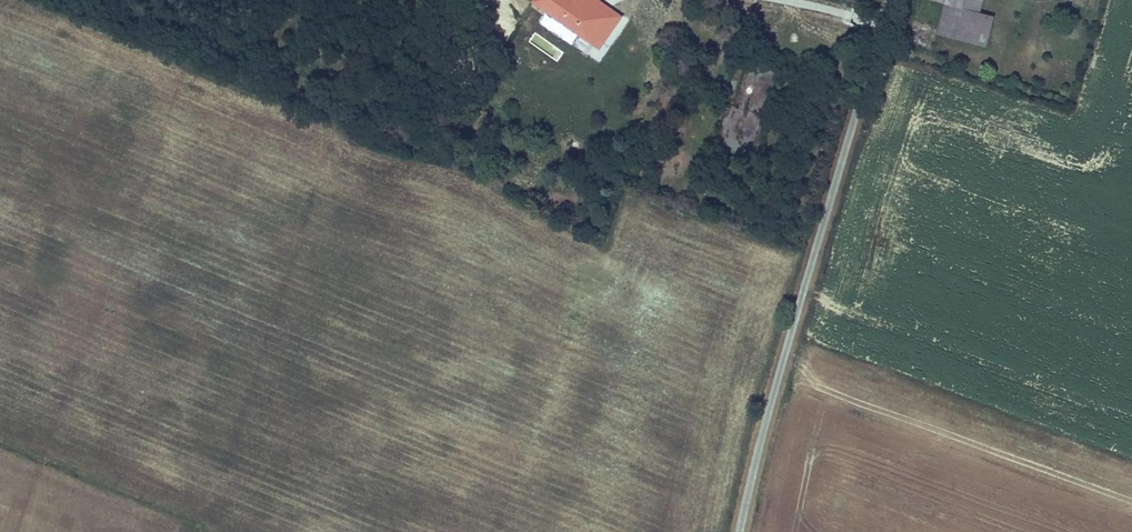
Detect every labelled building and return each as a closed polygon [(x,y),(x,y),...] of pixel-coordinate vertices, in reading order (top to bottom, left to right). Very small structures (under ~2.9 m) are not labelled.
[(603,19),(576,0),(535,0),(533,3),(587,41),(603,19)] [(610,8),(599,0),(576,0),(603,19),(610,8)] [(988,47),(996,17),(982,14),(964,9),(932,0),(922,0),(916,21),(942,27),(940,33),(988,47)] [(964,9),(966,0),(932,0),(964,9)] [(982,14),(986,0),(966,0),(964,9),(982,14)] [(544,13),(540,19),(550,26),(554,20),(544,13)] [(601,51),(616,28),(603,19),(587,41),(601,51)]
